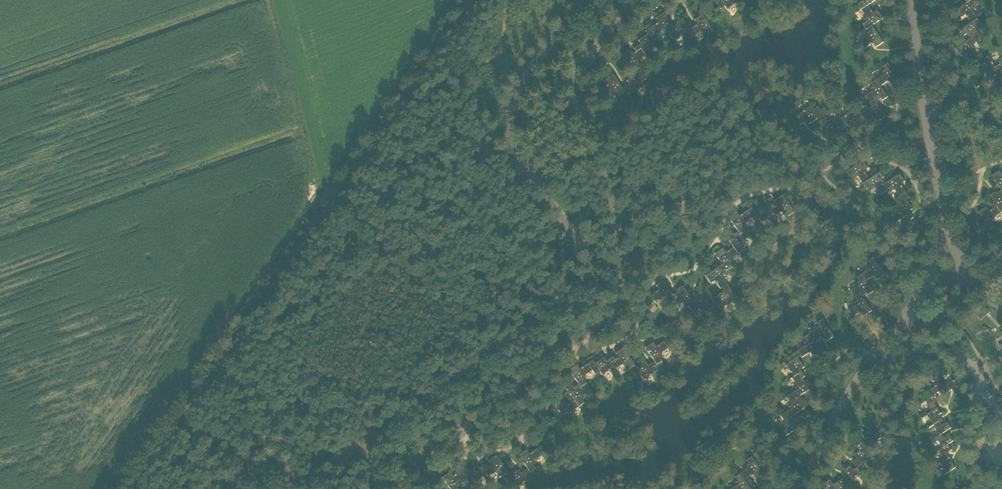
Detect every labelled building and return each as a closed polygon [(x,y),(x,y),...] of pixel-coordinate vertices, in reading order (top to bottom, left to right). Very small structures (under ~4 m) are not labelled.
[(718,9),(724,6),(726,9),(737,1),(737,0),(712,0),(718,9)] [(861,10),(868,5),(876,0),(864,0),(857,5),(861,10)] [(966,3),(970,9),(976,4),(973,0),(965,0),(967,3),(966,3)] [(966,15),(971,23),(977,19),(970,9),(966,3),(956,10),(961,18),(966,15)] [(866,29),(872,25),(883,18),(878,10),(874,13),(868,5),(861,10),(867,20),(862,23),(866,29)] [(658,22),(650,28),(654,35),(664,28),(668,33),(674,29),(672,28),(663,13),(655,18),(658,22)] [(697,24),(688,29),(693,37),(703,30),(707,36),(713,32),(701,15),(694,20),(697,24)] [(677,24),(672,28),(674,29),(668,33),(673,41),(683,34),(687,40),(693,37),(688,29),(682,19),(676,22),(677,24)] [(965,36),(967,34),(968,33),(975,44),(983,38),(975,28),(981,24),(977,19),(971,23),(961,30),(965,36)] [(872,25),(866,29),(870,35),(860,42),(864,49),(873,43),(876,48),(884,42),(872,25)] [(633,48),(635,52),(641,48),(643,53),(655,46),(653,42),(657,39),(654,35),(650,28),(644,31),(647,34),(638,40),(640,44),(633,48)] [(965,54),(970,61),(977,57),(970,47),(975,44),(968,33),(967,34),(970,39),(955,49),(961,57),(965,54)] [(633,72),(635,75),(641,71),(635,62),(645,55),(643,53),(641,48),(635,52),(632,54),(629,49),(621,55),(632,72),(633,72)] [(996,67),(988,56),(985,58),(982,53),(977,57),(970,61),(974,67),(977,65),(984,73),(987,71),(990,74),(989,77),(988,78),(989,79),(995,75),(991,70),(996,67)] [(886,73),(876,79),(881,86),(889,81),(892,85),(899,80),(888,63),(882,67),(886,73)] [(995,75),(997,78),(992,82),(998,89),(1001,86),(1001,73),(997,66),(996,67),(991,70),(995,75)] [(624,92),(622,88),(613,75),(605,80),(607,84),(600,89),(604,96),(613,90),(617,96),(624,92)] [(864,97),(869,105),(875,101),(876,102),(881,99),(882,101),(888,97),(881,86),(876,79),(870,83),(875,90),(864,97)] [(872,109),(864,115),(869,122),(875,117),(878,122),(886,116),(876,102),(875,101),(869,105),(872,109)] [(818,118),(822,124),(827,120),(818,106),(813,109),(811,106),(799,114),(802,118),(798,121),(800,125),(807,120),(809,124),(818,118)] [(853,111),(841,119),(845,123),(840,127),(842,130),(848,125),(851,129),(860,123),(862,126),(869,122),(864,115),(863,116),(859,111),(855,114),(853,111)] [(827,120),(822,124),(832,138),(839,133),(836,129),(840,127),(845,123),(841,119),(840,117),(830,124),(827,120)] [(856,174),(863,183),(870,179),(864,171),(869,168),(863,160),(846,172),(850,178),(856,174)] [(996,194),(998,196),(1001,193),(1001,175),(999,171),(991,176),(1001,191),(996,194)] [(880,196),(887,191),(880,180),(882,179),(884,177),(880,172),(870,179),(863,183),(867,189),(873,185),(880,196)] [(893,187),(899,197),(906,192),(901,185),(905,181),(900,174),(886,183),(882,179),(880,180),(887,191),(893,187)] [(894,207),(902,219),(907,215),(910,220),(913,218),(909,211),(912,209),(905,199),(909,197),(906,192),(899,197),(894,200),(897,205),(894,207)] [(996,206),(1001,213),(1001,212),(1001,193),(998,196),(996,194),(995,192),(989,196),(996,206)] [(767,207),(772,215),(773,217),(784,210),(788,216),(794,212),(782,195),(774,200),(777,204),(774,206),(772,203),(767,207)] [(746,211),(751,218),(754,222),(759,219),(761,222),(772,215),(767,207),(766,208),(763,204),(754,210),(752,207),(746,211)] [(978,212),(985,224),(989,230),(995,226),(991,219),(1001,213),(996,206),(989,211),(986,207),(978,212)] [(728,217),(738,231),(739,233),(744,229),(741,224),(751,218),(746,211),(739,216),(736,211),(728,217)] [(989,230),(985,224),(968,235),(972,241),(977,238),(980,243),(987,238),(984,233),(989,230)] [(726,236),(733,247),(738,254),(745,249),(741,243),(750,237),(744,229),(739,233),(738,231),(733,235),(732,233),(726,236)] [(714,253),(722,264),(726,270),(731,267),(727,261),(738,254),(733,247),(725,252),(722,248),(714,253)] [(872,267),(862,274),(866,281),(875,275),(877,280),(885,274),(873,257),(867,261),(872,267)] [(720,289),(721,288),(726,285),(720,274),(726,270),(722,264),(705,276),(710,283),(714,281),(720,289)] [(850,291),(854,298),(865,291),(866,293),(868,295),(874,291),(866,281),(862,274),(856,278),(860,284),(850,291)] [(664,295),(668,301),(675,297),(673,294),(663,280),(655,285),(658,289),(650,295),(655,302),(664,295)] [(684,300),(687,306),(698,299),(697,297),(692,300),(682,285),(677,289),(678,291),(673,294),(675,297),(668,301),(673,307),(684,300)] [(717,301),(712,304),(714,308),(718,305),(720,309),(731,302),(729,299),(734,296),(726,285),(721,288),(723,291),(714,297),(717,301)] [(698,299),(687,306),(692,313),(700,308),(702,311),(705,309),(708,312),(714,308),(712,304),(711,305),(701,291),(696,295),(697,297),(698,299)] [(865,291),(854,298),(858,304),(848,311),(853,317),(861,312),(864,316),(871,310),(862,296),(866,293),(865,291)] [(821,329),(811,336),(816,343),(824,338),(826,342),(834,336),(823,319),(817,323),(821,329)] [(821,351),(816,344),(816,343),(811,336),(810,334),(804,338),(808,344),(797,351),(801,357),(802,356),(803,358),(811,352),(814,357),(821,351)] [(645,347),(654,361),(657,365),(662,361),(658,355),(668,348),(664,341),(656,346),(653,342),(645,347)] [(618,357),(615,359),(610,363),(613,368),(614,370),(625,363),(628,367),(634,363),(623,348),(615,353),(618,357)] [(801,370),(805,367),(799,358),(801,357),(797,351),(786,359),(789,363),(786,365),(794,377),(799,373),(802,378),(805,376),(801,370)] [(587,364),(592,371),(594,375),(600,371),(602,375),(613,368),(610,363),(615,359),(613,356),(606,361),(604,357),(595,363),(593,360),(587,364)] [(637,368),(634,363),(628,367),(629,369),(630,368),(637,379),(641,376),(643,380),(655,372),(652,368),(657,365),(654,361),(648,366),(645,362),(637,368)] [(578,384),(574,387),(575,389),(585,382),(582,377),(592,371),(587,364),(579,369),(577,364),(569,370),(578,384)] [(799,388),(793,392),(801,403),(803,402),(799,396),(814,387),(809,379),(805,382),(802,378),(799,373),(794,377),(792,378),(799,388)] [(954,380),(944,387),(948,392),(952,390),(956,395),(962,391),(954,380)] [(567,389),(574,400),(579,407),(584,403),(580,397),(590,390),(585,382),(575,389),(574,387),(572,385),(567,389)] [(930,390),(934,395),(936,394),(939,392),(942,396),(948,392),(944,387),(941,382),(934,386),(935,387),(930,390)] [(793,408),(788,411),(795,422),(797,420),(794,415),(808,406),(805,400),(803,402),(801,403),(793,392),(786,397),(793,408)] [(924,401),(931,411),(937,407),(935,403),(940,400),(936,394),(934,395),(924,401)] [(579,407),(574,400),(566,405),(563,401),(555,406),(567,423),(572,419),(569,414),(579,407)] [(926,415),(933,425),(939,421),(936,417),(941,413),(937,407),(931,411),(926,415)] [(933,425),(940,435),(940,436),(942,434),(951,428),(947,422),(942,425),(939,421),(933,425)] [(864,434),(870,443),(871,445),(881,438),(878,433),(872,436),(869,430),(864,434)] [(935,438),(942,448),(948,444),(949,444),(954,441),(950,435),(945,438),(942,434),(940,436),(940,435),(935,438)] [(856,446),(859,451),(863,457),(863,456),(874,450),(871,445),(870,443),(865,446),(862,442),(856,446)] [(937,452),(943,461),(944,462),(945,461),(950,458),(947,453),(952,450),(949,444),(948,444),(942,448),(937,452)] [(518,455),(527,469),(530,472),(536,468),(532,462),(542,455),(537,448),(529,454),(526,449),(518,455)] [(853,462),(856,468),(857,468),(858,468),(867,462),(863,456),(863,457),(859,451),(854,454),(857,460),(853,462)] [(491,465),(488,467),(483,470),(486,475),(488,477),(498,470),(500,474),(506,470),(496,455),(488,460),(491,465)] [(750,467),(740,473),(744,480),(752,475),(755,479),(763,474),(751,457),(746,461),(750,467)] [(944,462),(943,461),(938,464),(945,475),(956,468),(952,462),(947,465),(945,461),(944,462)] [(460,471),(465,478),(468,483),(473,479),(475,483),(486,475),(483,470),(488,467),(486,464),(480,468),(477,464),(468,471),(466,467),(460,471)] [(844,470),(851,480),(851,481),(852,480),(857,477),(857,476),(861,473),(858,468),(857,468),(856,468),(853,470),(850,466),(844,470)] [(510,475),(506,470),(500,474),(509,487),(514,484),(516,487),(528,479),(526,475),(530,472),(527,469),(521,473),(519,469),(510,475)] [(454,485),(465,478),(460,471),(453,476),(450,472),(442,477),(450,488),(457,488),(454,485)] [(744,480),(740,473),(734,477),(738,483),(730,488),(750,488),(744,480)] [(838,482),(842,487),(843,488),(850,488),(855,486),(852,480),(851,481),(851,480),(847,483),(844,478),(838,482)] [(826,487),(827,487),(828,488),(839,488),(842,487),(838,482),(834,485),(831,480),(824,484),(826,487)]
